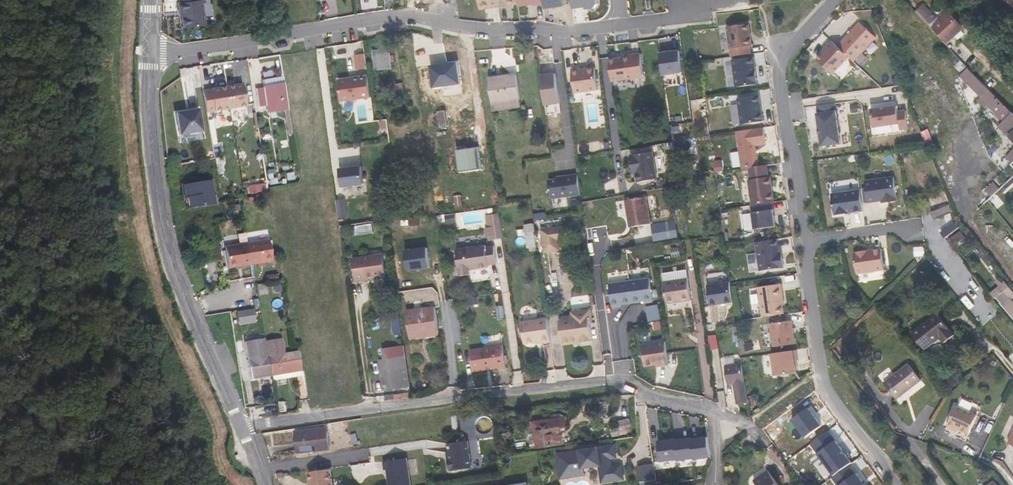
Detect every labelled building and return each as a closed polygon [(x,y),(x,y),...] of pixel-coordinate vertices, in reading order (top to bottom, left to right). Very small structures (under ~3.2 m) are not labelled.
[(206,0),(186,0),(187,5),(185,6),(186,14),(188,13),(188,18),(190,30),(211,27),(208,3),(206,3),(206,0)] [(259,0),(253,0),(255,19),(262,18),(259,0)] [(544,0),(520,0),(521,10),(544,6),(544,0)] [(564,10),(563,0),(545,0),(547,12),(564,10)] [(575,14),(600,10),(599,0),(573,0),(575,14)] [(878,3),(872,5),(877,17),(883,15),(878,3)] [(926,6),(918,14),(933,29),(934,28),(948,43),(963,30),(949,14),(941,22),(926,6)] [(749,21),(728,24),(731,45),(752,43),(749,21)] [(838,46),(849,57),(854,61),(876,37),(860,23),(838,46)] [(833,74),(849,57),(838,46),(832,41),(826,48),(827,49),(817,59),(833,74)] [(391,48),(385,49),(388,70),(394,69),(391,48)] [(388,70),(385,49),(375,50),(378,71),(388,70)] [(681,51),(662,53),(665,75),(684,72),(681,51)] [(623,57),(610,59),(613,81),(644,76),(641,53),(623,56),(623,57)] [(753,54),(733,57),(737,84),(757,81),(753,54)] [(363,57),(356,58),(358,71),(365,70),(363,57)] [(596,67),(581,69),(581,67),(572,68),(575,92),(599,89),(596,67)] [(556,73),(543,74),(546,104),(560,102),(556,73)] [(519,100),(517,75),(507,76),(507,78),(491,81),(494,103),(519,100)] [(985,83),(1012,113),(1012,100),(1000,86),(1002,84),(993,75),(985,83)] [(277,112),(288,110),(287,100),(283,77),(264,80),(265,87),(257,89),(259,107),(275,104),(277,112)] [(366,77),(337,82),(341,103),(369,99),(366,77)] [(400,106),(406,105),(403,83),(395,84),(395,88),(392,88),(394,98),(400,98),(400,106)] [(242,84),(211,89),(214,110),(245,105),(242,84)] [(759,92),(738,95),(742,121),(763,118),(762,110),(760,110),(759,101),(760,100),(759,92)] [(818,106),(819,116),(818,116),(822,146),(841,143),(835,104),(818,106)] [(897,105),(872,109),(875,126),(900,123),(901,128),(909,127),(906,111),(898,112),(897,105)] [(202,131),(199,109),(176,112),(180,135),(202,131)] [(449,127),(446,111),(438,113),(441,129),(449,127)] [(955,141),(943,112),(928,118),(918,121),(928,146),(931,154),(941,150),(952,146),(951,143),(955,141)] [(1000,126),(1010,136),(1012,134),(1012,114),(1000,126)] [(749,164),(759,163),(756,142),(766,140),(764,124),(737,128),(743,165),(749,164)] [(450,147),(447,130),(441,130),(443,148),(450,147)] [(482,162),(478,135),(465,137),(469,164),(482,162)] [(653,152),(631,155),(633,166),(636,166),(637,173),(638,182),(657,179),(653,152)] [(753,201),(772,199),(774,198),(773,188),(771,188),(771,183),(772,183),(771,174),(768,174),(767,162),(759,163),(749,164),(751,177),(749,177),(753,201)] [(1012,165),(995,181),(1002,189),(1012,180),(1012,179),(1012,165)] [(361,166),(339,169),(342,185),(363,182),(361,166)] [(296,179),(295,172),(286,173),(287,181),(296,179)] [(581,194),(578,174),(564,176),(564,178),(549,180),(551,198),(581,194)] [(894,177),(865,181),(868,202),(887,200),(888,202),(897,201),(894,177)] [(211,180),(184,185),(188,208),(215,204),(211,180)] [(414,194),(413,184),(405,185),(407,200),(411,199),(410,194),(414,194)] [(860,190),(832,194),(835,215),(863,211),(860,190)] [(753,201),(751,202),(755,226),(775,223),(772,199),(753,201)] [(998,211),(990,200),(982,208),(990,217),(998,211)] [(649,201),(628,205),(631,221),(632,221),(634,232),(653,228),(649,201)] [(951,204),(934,211),(937,219),(954,212),(951,204)] [(503,238),(500,214),(487,215),(489,228),(492,227),(493,236),(494,240),(503,238)] [(421,225),(420,218),(412,219),(414,226),(421,225)] [(958,221),(950,226),(955,233),(961,229),(958,221)] [(564,224),(541,227),(545,249),(560,247),(558,237),(566,236),(564,224)] [(955,233),(950,226),(942,233),(947,240),(955,233)] [(962,232),(950,242),(955,249),(967,239),(962,232)] [(529,248),(538,247),(536,233),(527,234),(529,248)] [(777,236),(756,239),(760,267),(784,264),(783,254),(780,255),(777,236)] [(269,239),(225,246),(229,268),(272,260),(269,239)] [(487,247),(487,245),(457,249),(461,276),(471,274),(470,264),(470,263),(477,262),(477,263),(489,262),(489,261),(497,260),(495,246),(487,247)] [(881,249),(854,253),(857,273),(884,269),(881,249)] [(383,252),(353,256),(356,279),(378,276),(377,274),(386,273),(383,252)] [(654,302),(651,279),(611,284),(614,308),(622,307),(621,305),(646,302),(646,303),(654,302)] [(692,300),(689,279),(665,282),(668,304),(692,300)] [(733,298),(730,279),(708,282),(711,302),(733,298)] [(781,281),(759,284),(763,313),(784,310),(782,296),(783,296),(781,281)] [(268,290),(266,283),(256,285),(257,292),(268,290)] [(1007,283),(994,294),(1012,317),(1012,291),(1007,283)] [(561,308),(558,312),(561,335),(591,331),(588,314),(591,314),(589,300),(570,303),(571,306),(561,308)] [(439,335),(435,306),(408,310),(411,336),(424,334),(424,336),(439,335)] [(954,335),(938,315),(913,334),(925,350),(940,338),(944,343),(954,335)] [(791,317),(770,320),(773,343),(795,340),(791,317)] [(543,344),(551,343),(548,319),(539,320),(542,342),(543,344)] [(525,344),(542,342),(539,320),(522,323),(525,344)] [(592,363),(589,338),(581,339),(585,365),(592,363)] [(270,374),(264,339),(247,342),(253,377),(270,374)] [(237,353),(245,351),(243,340),(236,341),(237,353)] [(666,342),(642,346),(645,367),(660,365),(661,367),(669,366),(667,353),(666,342)] [(267,346),(272,375),(302,370),(299,351),(283,354),(281,344),(267,346)] [(503,345),(470,349),(473,371),(498,368),(498,369),(506,368),(503,345)] [(796,347),(772,350),(775,372),(796,369),(795,356),(797,356),(796,347)] [(402,382),(410,381),(408,368),(400,369),(399,356),(387,358),(389,368),(387,371),(387,372),(387,374),(388,375),(389,376),(390,383),(390,384),(389,385),(389,387),(389,388),(390,389),(391,389),(392,389),(393,388),(393,387),(402,386),(402,382)] [(747,402),(741,364),(726,366),(728,383),(735,383),(738,404),(747,402)] [(920,380),(909,365),(886,384),(897,399),(920,380)] [(950,426),(964,432),(971,435),(979,417),(959,408),(950,426)] [(460,433),(458,414),(452,415),(454,434),(460,433)] [(533,423),(536,438),(563,433),(563,430),(569,429),(568,418),(562,419),(533,423)] [(963,435),(964,432),(950,426),(949,428),(963,435)] [(330,449),(328,427),(295,431),(298,453),(330,449)] [(563,433),(536,438),(537,448),(565,444),(563,433)] [(661,467),(711,462),(709,439),(659,443),(661,467)] [(472,467),(468,440),(449,443),(451,459),(449,459),(451,469),(453,469),(453,470),(472,467)] [(615,445),(559,454),(562,478),(585,474),(584,467),(601,465),(603,482),(625,479),(622,465),(613,467),(611,458),(617,457),(615,445)] [(354,462),(354,453),(333,456),(334,464),(354,462)] [(408,458),(384,461),(386,470),(388,469),(391,484),(412,484),(408,458)] [(657,479),(655,464),(639,466),(642,482),(657,479)] [(331,469),(309,472),(311,483),(313,483),(314,484),(334,484),(331,469)] [(757,484),(778,484),(768,471),(754,481),(757,484)]
